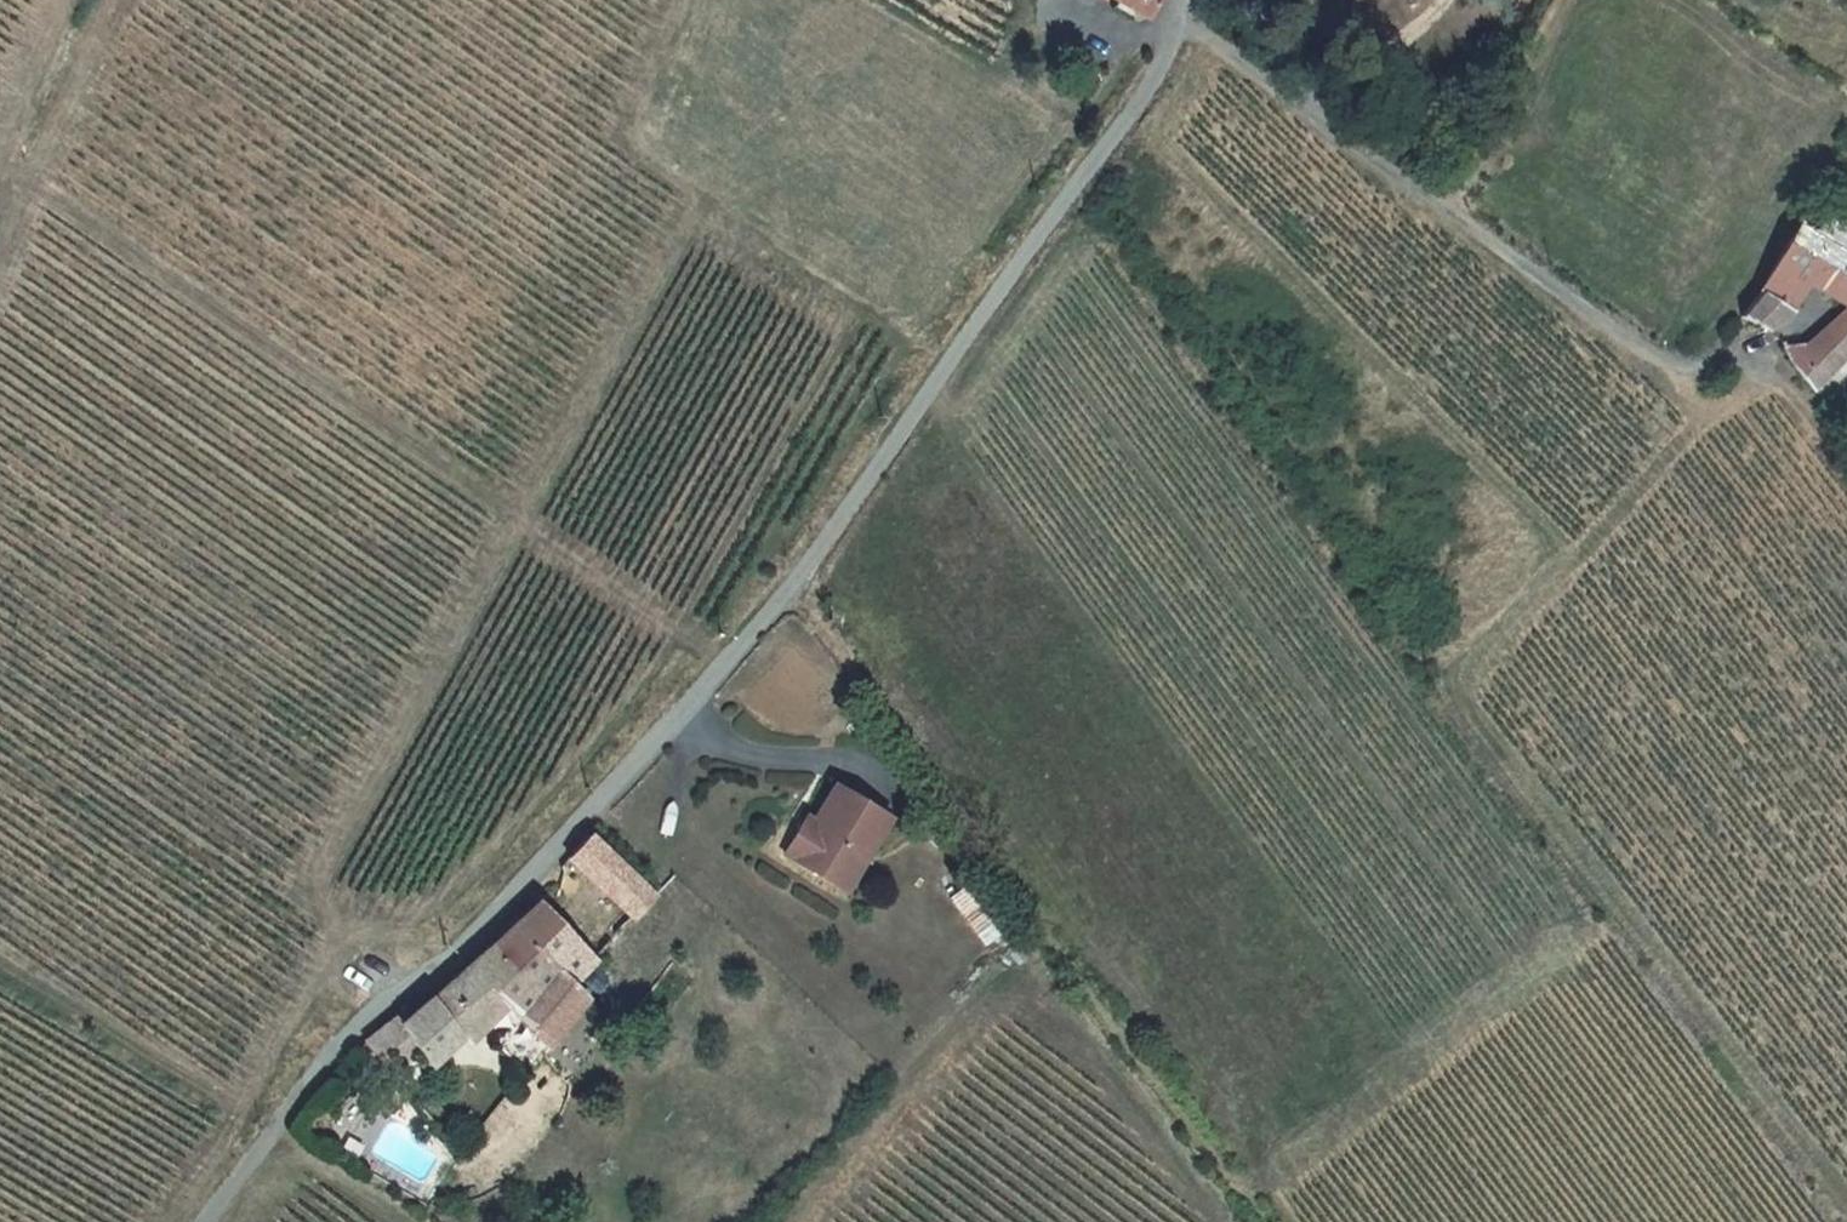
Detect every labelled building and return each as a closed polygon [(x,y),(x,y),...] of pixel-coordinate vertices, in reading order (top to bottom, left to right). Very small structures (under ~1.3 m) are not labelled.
[(1168,0),(1114,0),(1155,25),(1168,0)] [(1742,316),(1768,333),(1803,297),(1819,274),(1846,295),(1846,222),(1830,211),(1815,233),(1800,223),(1765,285),(1742,316)] [(1846,364),(1846,321),(1797,357),(1818,385),(1846,364)] [(894,818),(842,783),(819,817),(812,813),(787,848),(846,888),(894,818)] [(667,905),(596,835),(570,861),(641,931),(667,905)] [(547,898),(419,1011),(412,1004),(374,1038),(401,1071),(431,1046),(445,1062),(506,990),(525,1008),(504,1035),(541,1070),(605,994),(588,980),(606,958),(547,898)]
